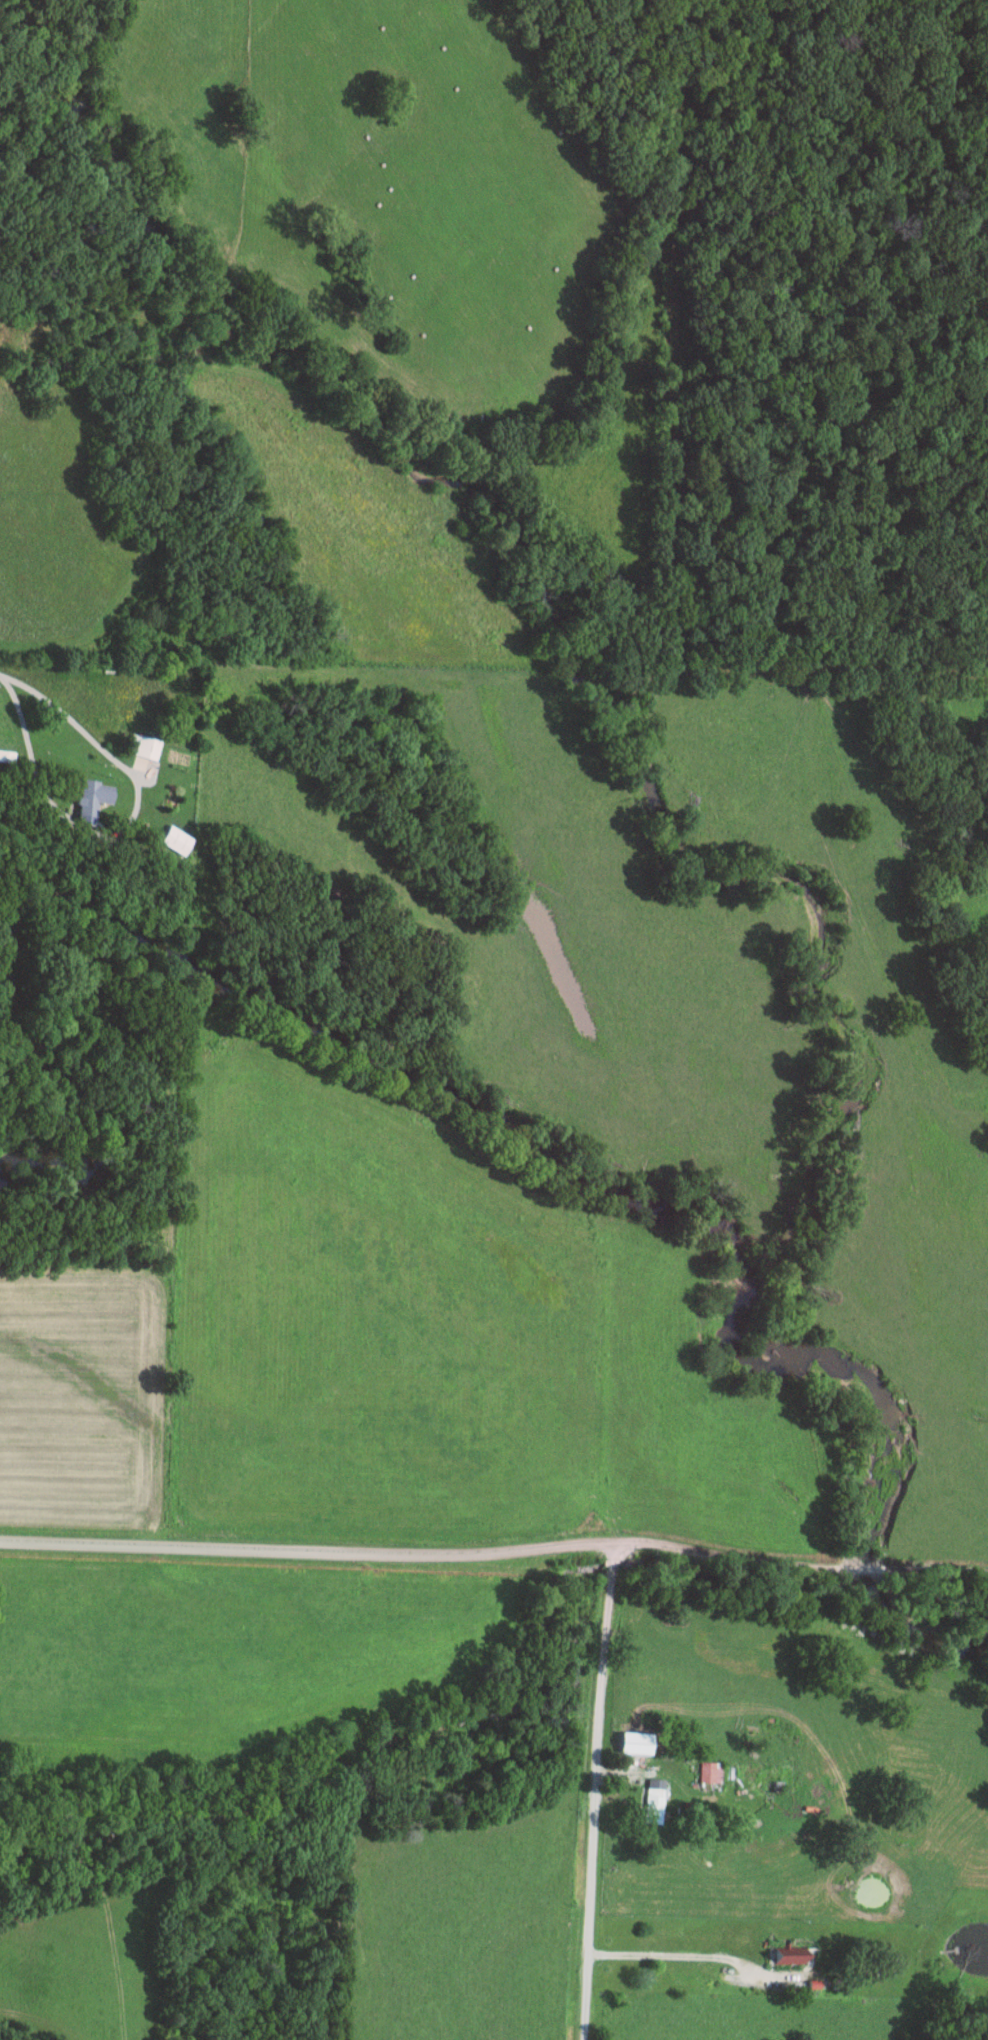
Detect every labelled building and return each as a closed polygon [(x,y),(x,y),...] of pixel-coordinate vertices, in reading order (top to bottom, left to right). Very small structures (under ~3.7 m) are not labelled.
[(127,752),(155,761),(161,741),(133,733),(127,752)] [(15,761),(15,750),(0,749),(0,761),(15,761)] [(98,813),(98,777),(79,777),(79,813),(98,813)] [(722,1782),(722,1761),(701,1761),(701,1782),(722,1782)] [(665,1823),(665,1777),(646,1777),(646,1823),(665,1823)] [(774,1945),(774,1962),(813,1963),(813,1946),(774,1945)]
